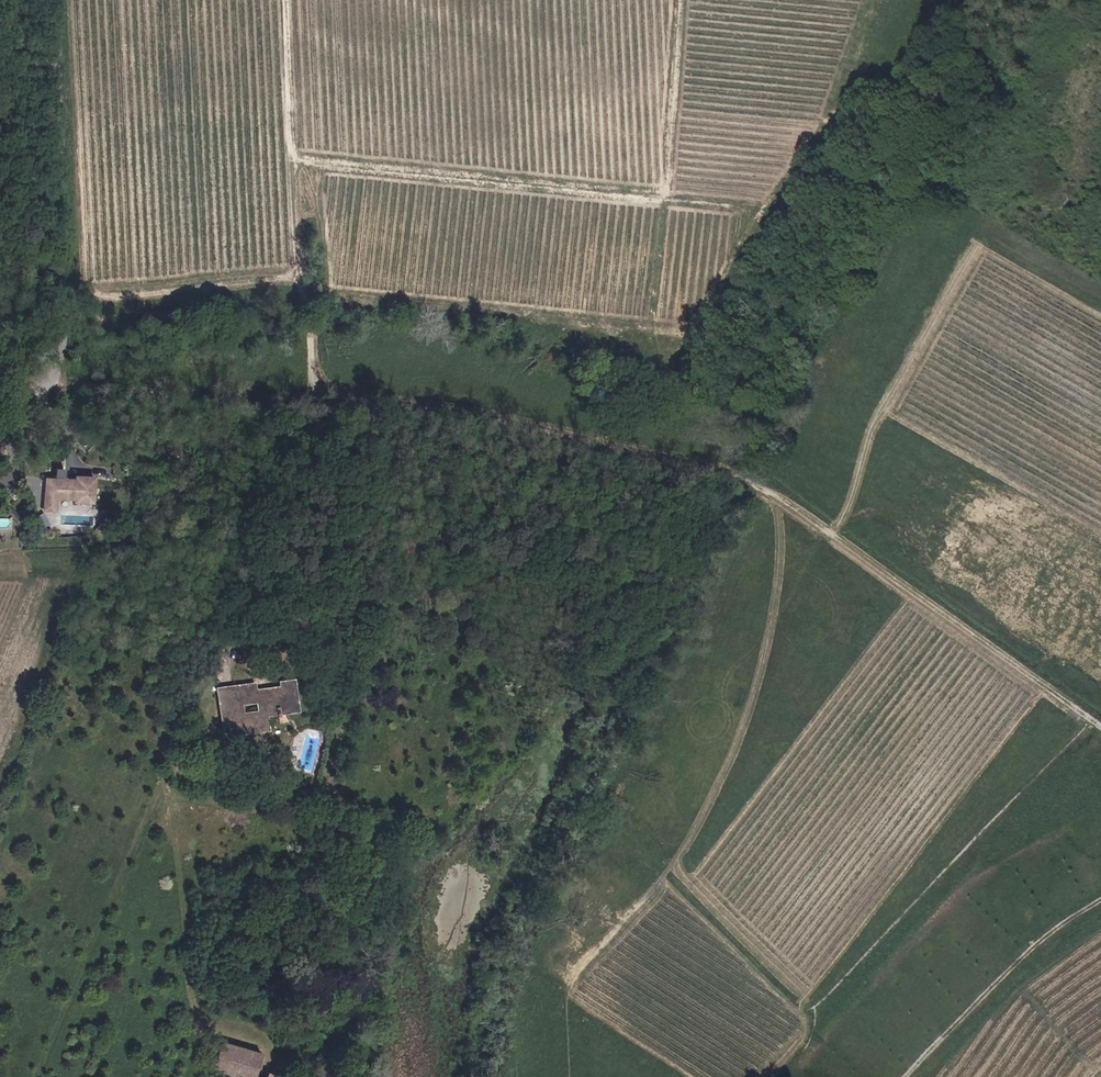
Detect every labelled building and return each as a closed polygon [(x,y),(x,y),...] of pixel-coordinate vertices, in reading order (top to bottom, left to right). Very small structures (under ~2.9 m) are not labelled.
[(735,469),(745,472),(752,451),(742,448),(735,469)] [(94,505),(95,480),(77,479),(76,482),(47,481),(46,512),(57,512),(57,500),(76,501),(76,504),(94,505)] [(221,692),(226,729),(237,727),(238,734),(267,730),(266,727),(266,718),(285,715),(298,714),(295,684),(282,685),(283,693),(258,695),(257,688),(221,692)] [(285,715),(266,718),(266,727),(286,724),(285,715)] [(227,1049),(217,1076),(220,1076),(261,1076),(266,1061),(227,1049)]
